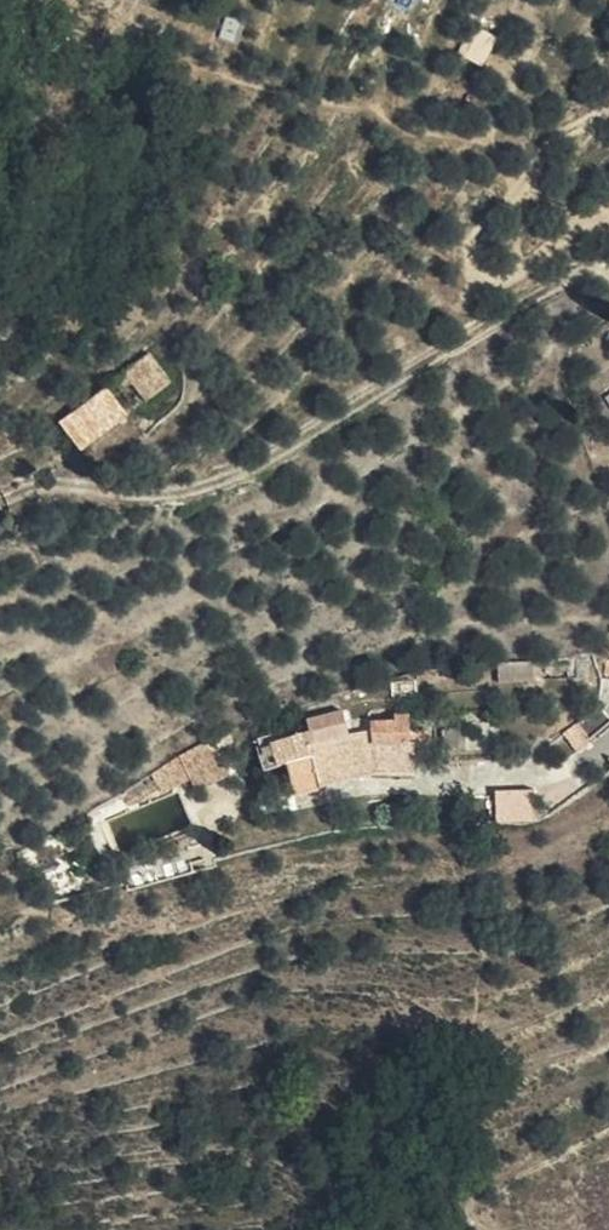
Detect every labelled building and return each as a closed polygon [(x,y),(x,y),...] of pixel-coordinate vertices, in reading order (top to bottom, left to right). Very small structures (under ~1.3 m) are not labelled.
[(483,65),(496,34),(472,25),(460,56),(483,65)] [(175,378),(147,347),(125,365),(157,406),(164,400),(157,386),(175,378)] [(157,406),(125,365),(105,381),(137,422),(157,406)] [(182,386),(175,378),(157,386),(164,400),(182,386)] [(64,415),(99,452),(137,422),(105,381),(64,415)] [(607,685),(599,716),(608,728),(608,685),(607,685)] [(608,732),(608,728),(599,716),(566,738),(576,753),(608,732)] [(320,741),(273,740),(274,763),(295,763),(296,792),(325,792),(324,781),(415,777),(414,754),(426,753),(426,740),(417,741),(417,728),(379,729),(377,747),(322,747),(320,741)] [(239,779),(229,757),(168,784),(175,799),(176,802),(239,779)] [(168,784),(137,798),(142,810),(175,799),(168,784)] [(533,820),(530,788),(493,792),(497,823),(533,820)]
